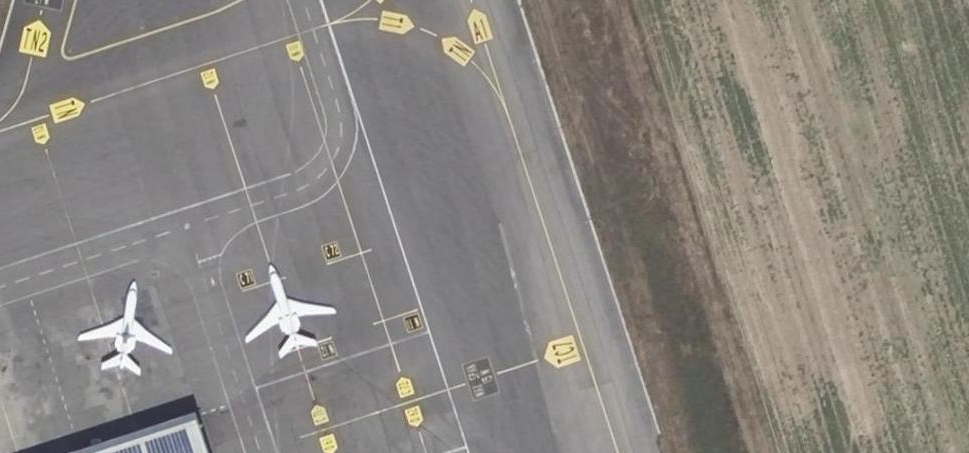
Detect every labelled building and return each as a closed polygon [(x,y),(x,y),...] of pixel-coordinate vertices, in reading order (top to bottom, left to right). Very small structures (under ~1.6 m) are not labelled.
[(197,419),(138,438),(92,452),(208,452),(197,419)]
